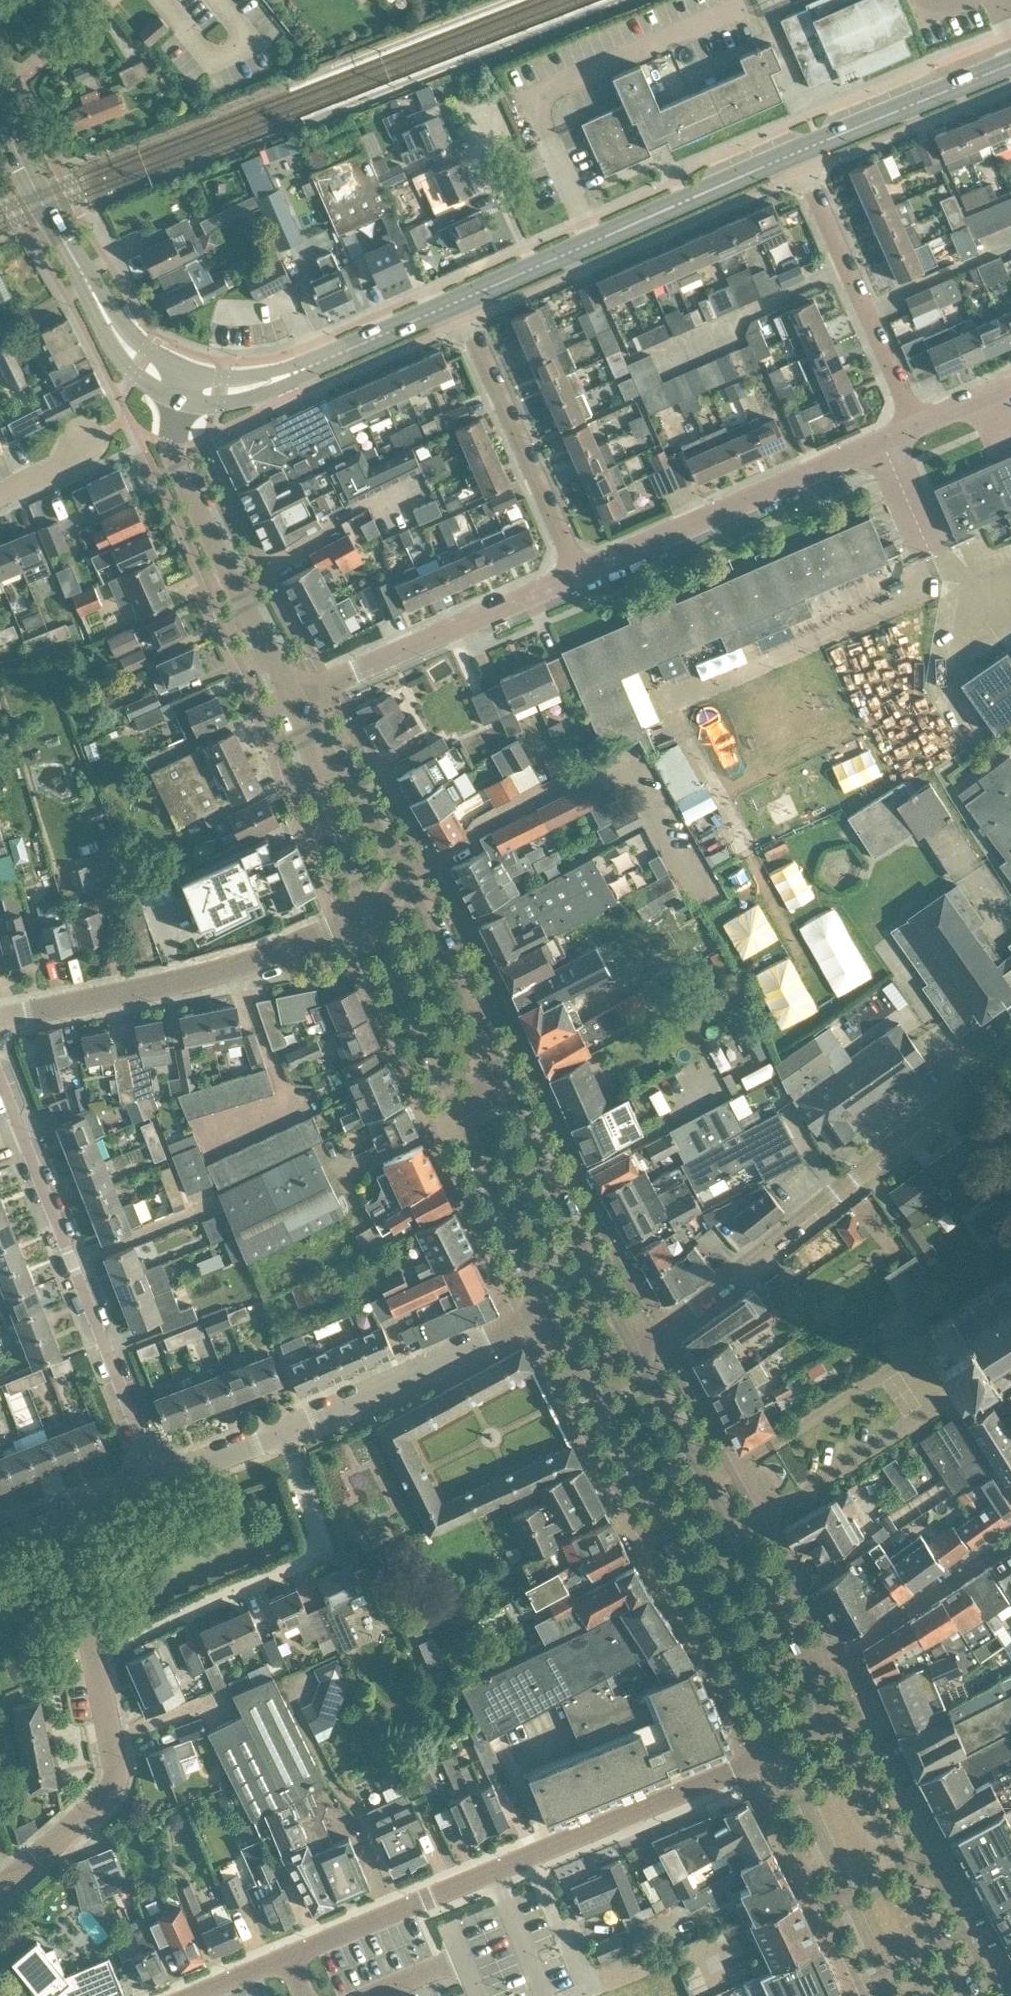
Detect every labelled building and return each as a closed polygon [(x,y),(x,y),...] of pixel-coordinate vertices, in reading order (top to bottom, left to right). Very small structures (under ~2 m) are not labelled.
[(781,20),(810,87),(839,75),(842,73),(844,78),(848,76),(848,77),(857,73),(857,72),(907,50),(900,35),(912,31),(898,0),(814,0),(805,4),(807,8),(781,20)] [(33,49),(55,33),(36,9),(15,25),(33,49)] [(149,44),(169,27),(159,15),(138,33),(149,44)] [(583,98),(568,105),(576,125),(583,122),(588,134),(607,179),(620,173),(619,171),(617,168),(629,163),(631,168),(632,167),(630,162),(641,157),(643,161),(643,163),(667,153),(666,151),(665,147),(676,143),(678,148),(679,147),(677,142),(688,137),(690,141),(690,143),(714,132),(713,130),(713,131),(712,127),(723,122),(725,128),(726,127),(724,122),(735,117),(737,120),(737,122),(761,112),(760,110),(759,107),(770,102),(772,107),(773,107),(771,101),(782,97),(784,100),(784,102),(797,96),(778,52),(602,128),(597,116),(598,115),(589,95),(586,97),(587,97),(583,99),(583,98)] [(132,64),(120,71),(127,87),(151,75),(142,60),(132,64)] [(87,64),(73,69),(77,78),(90,74),(87,64)] [(84,105),(68,111),(76,129),(123,110),(116,92),(101,99),(97,90),(81,96),(84,105)] [(1001,108),(1010,132),(1010,104),(1001,108)] [(440,148),(441,150),(445,148),(444,146),(450,144),(437,115),(432,105),(397,120),(409,148),(401,152),(406,163),(440,148)] [(1001,108),(979,117),(989,142),(990,141),(995,154),(1010,147),(1010,132),(1001,108)] [(989,142),(979,117),(957,126),(967,151),(972,163),(983,159),(978,146),(989,142)] [(967,151),(957,126),(934,135),(944,160),(967,151)] [(381,186),(376,175),(371,163),(357,132),(329,144),(337,163),(311,174),(338,235),(380,216),(378,209),(389,204),(381,186)] [(916,142),(925,165),(938,160),(929,137),(916,142)] [(273,144),(260,149),(262,152),(265,162),(278,157),(273,144)] [(916,146),(905,151),(910,162),(921,157),(916,146)] [(262,152),(241,161),(257,198),(278,189),(265,162),(262,152)] [(849,171),(859,192),(883,183),(891,179),(882,157),(849,171)] [(383,158),(371,163),(376,175),(388,169),(383,158)] [(941,168),(938,160),(925,165),(924,165),(928,174),(941,168)] [(459,162),(410,184),(415,196),(430,190),(428,185),(439,180),(449,201),(471,191),(459,162)] [(399,164),(388,169),(376,175),(381,186),(404,176),(399,164)] [(893,204),(883,183),(859,192),(869,215),(893,204)] [(990,183),(982,187),(988,200),(996,197),(990,183)] [(988,200),(982,187),(975,190),(981,203),(988,200)] [(279,249),(303,239),(281,188),(278,189),(257,198),(279,249)] [(939,201),(943,209),(958,202),(954,194),(939,201)] [(1007,198),(997,202),(1006,225),(1010,223),(1010,207),(1007,198)] [(205,232),(243,213),(237,202),(200,221),(205,232)] [(963,216),(958,202),(943,209),(952,231),(967,225),(963,216)] [(1006,225),(997,202),(986,207),(995,230),(1006,225)] [(772,203),(751,213),(761,237),(766,248),(776,244),(788,238),(783,228),(772,203)] [(401,232),(396,220),(389,204),(378,209),(380,216),(387,232),(375,237),(379,247),(366,253),(379,285),(380,284),(380,283),(406,272),(406,273),(407,273),(395,245),(405,241),(401,232)] [(878,236),(912,222),(908,214),(899,218),(893,204),(869,215),(878,236)] [(433,218),(417,225),(422,237),(423,238),(425,237),(438,232),(445,248),(455,252),(462,249),(491,235),(480,210),(464,217),(459,206),(441,214),(433,217),(433,218)] [(995,230),(986,207),(975,211),(984,234),(995,230)] [(984,234),(975,211),(963,216),(967,225),(973,239),(984,234)] [(761,237),(751,213),(729,222),(740,247),(761,237)] [(740,247),(729,222),(707,232),(718,257),(719,256),(724,268),(744,259),(739,247),(740,247)] [(922,245),(912,222),(878,236),(888,258),(912,249),(922,245)] [(417,225),(401,232),(405,241),(406,240),(411,251),(425,245),(423,238),(422,237),(417,225)] [(952,231),(949,232),(961,259),(978,252),(973,239),(967,225),(952,231)] [(718,257),(707,232),(684,242),(696,267),(718,257)] [(153,275),(203,250),(196,237),(177,247),(172,236),(141,251),(143,255),(142,257),(145,263),(148,264),(153,275)] [(696,267),(684,242),(663,251),(678,286),(700,276),(696,267)] [(764,267),(773,264),(768,248),(758,251),(764,267)] [(922,270),(912,249),(888,258),(898,281),(922,270)] [(678,286),(663,251),(641,261),(652,286),(665,281),(670,293),(680,289),(678,286)] [(352,295),(332,252),(317,259),(323,273),(309,280),(322,308),(340,300),(339,297),(349,293),(350,296),(352,295)] [(1010,277),(1002,260),(1000,255),(977,265),(983,279),(987,287),(1010,277)] [(255,299),(291,281),(280,259),(244,278),(255,299)] [(652,286),(641,261),(620,270),(631,296),(635,306),(645,301),(641,291),(652,286)] [(171,315),(233,284),(230,277),(225,280),(224,277),(198,290),(185,264),(158,277),(165,291),(160,293),(171,315)] [(799,265),(777,274),(783,286),(805,277),(799,265)] [(983,279),(977,265),(970,268),(975,282),(983,279)] [(783,286),(777,274),(777,273),(769,277),(765,269),(752,275),(762,296),(782,287),(782,286),(783,286)] [(631,296),(620,270),(597,281),(608,306),(631,296)] [(762,296),(752,275),(730,284),(739,306),(762,296)] [(953,276),(930,286),(942,315),(943,315),(939,307),(962,297),(953,276)] [(587,312),(601,306),(590,283),(578,289),(588,311),(587,312)] [(739,306),(730,284),(708,294),(718,316),(739,306)] [(942,315),(930,286),(906,297),(919,325),(942,315)] [(718,316),(708,294),(709,297),(698,302),(707,321),(718,316)] [(779,314),(789,338),(823,322),(813,299),(779,314)] [(511,318),(522,341),(546,331),(546,330),(556,325),(546,303),(511,318)] [(610,327),(601,306),(587,312),(597,334),(610,327)] [(696,326),(690,312),(682,315),(679,308),(665,314),(674,335),(696,326)] [(697,309),(690,312),(696,326),(703,323),(697,309)] [(6,321),(12,334),(34,323),(28,310),(6,321)] [(999,315),(1010,343),(1010,310),(999,315)] [(1010,344),(1010,343),(999,315),(976,325),(988,354),(1010,344)] [(49,370),(56,384),(79,373),(72,359),(85,353),(67,317),(37,332),(54,367),(49,370)] [(988,354),(976,325),(975,326),(971,317),(948,327),(964,364),(988,354)] [(833,344),(823,322),(789,338),(798,359),(833,344)] [(664,323),(646,332),(652,345),(670,337),(664,323)] [(620,349),(610,327),(597,334),(606,355),(620,349)] [(964,364),(948,327),(923,338),(939,375),(964,364)] [(750,344),(754,353),(769,347),(761,329),(747,335),(751,344),(750,344)] [(555,352),(546,331),(522,341),(531,363),(555,352)] [(652,345),(646,332),(638,335),(644,349),(652,345)] [(750,344),(739,349),(749,371),(760,366),(758,360),(754,353),(750,344)] [(842,365),(833,344),(798,359),(808,381),(842,365)] [(0,352),(0,364),(13,391),(28,383),(10,347),(0,352)] [(566,347),(555,352),(531,363),(541,385),(576,369),(566,347)] [(772,354),(769,347),(754,353),(758,360),(772,354)] [(630,371),(620,349),(606,355),(616,377),(630,371)] [(749,371),(739,349),(728,354),(738,376),(749,371)] [(441,350),(419,360),(430,384),(452,374),(441,350)] [(628,364),(631,371),(633,375),(655,365),(651,354),(628,364)] [(738,376),(728,354),(717,359),(726,381),(738,376)] [(726,381),(717,359),(706,363),(716,385),(726,381)] [(419,360),(397,369),(408,393),(419,389),(422,395),(433,391),(430,384),(419,360)] [(716,385),(706,363),(695,368),(705,390),(716,385)] [(671,405),(662,383),(663,382),(655,365),(633,375),(633,376),(641,393),(650,414),(671,405)] [(852,387),(842,365),(808,381),(812,391),(823,387),(827,398),(852,387)] [(705,390),(695,368),(684,373),(694,395),(696,394),(705,390)] [(397,369),(375,379),(385,403),(386,403),(395,399),(400,410),(413,404),(408,393),(397,369)] [(586,390),(576,369),(541,385),(550,406),(579,394),(586,390)] [(42,410),(48,423),(106,394),(94,370),(63,386),(69,397),(42,410)] [(694,395),(684,373),(673,378),(683,399),(687,398),(694,395)] [(618,383),(625,400),(641,393),(633,376),(618,383)] [(683,399),(673,378),(663,382),(662,383),(671,405),(679,401),(683,399)] [(386,403),(385,403),(375,379),(353,389),(366,419),(369,425),(392,415),(386,403)] [(775,387),(778,394),(793,388),(790,380),(775,387)] [(741,381),(733,384),(739,397),(747,393),(741,381)] [(739,397),(733,384),(726,388),(731,400),(739,397)] [(862,410),(852,387),(827,398),(817,403),(788,416),(797,438),(811,432),(806,420),(832,408),(837,420),(862,410)] [(796,395),(793,388),(778,394),(782,402),(796,395)] [(356,440),(350,426),(366,419),(353,389),(331,398),(338,414),(329,418),(342,447),(356,440)] [(588,416),(579,394),(550,406),(560,428),(588,416)] [(696,394),(694,395),(687,398),(693,410),(701,407),(696,394)] [(693,410),(687,398),(683,399),(679,401),(685,414),(693,410)] [(279,422),(288,440),(295,437),(312,474),(314,473),(314,474),(346,459),(327,419),(319,402),(279,422)] [(465,405),(443,414),(447,425),(470,416),(465,405)] [(447,425),(443,414),(441,412),(434,415),(440,429),(447,425)] [(628,421),(632,430),(646,423),(642,415),(628,421)] [(758,417),(749,420),(753,429),(764,452),(785,443),(775,419),(761,425),(758,417)] [(312,474),(295,437),(288,440),(279,422),(277,418),(218,447),(236,485),(267,470),(269,474),(268,474),(276,491),(312,474)] [(456,428),(465,451),(490,440),(480,418),(456,428)] [(416,423),(396,431),(402,445),(422,436),(416,423)] [(563,434),(573,456),(606,441),(606,440),(597,444),(587,423),(563,434)] [(649,431),(646,423),(632,430),(635,437),(649,431)] [(764,452),(753,429),(732,438),(742,462),(764,452)] [(396,431),(389,434),(395,448),(402,445),(396,431)] [(742,462),(732,438),(710,448),(720,471),(742,462)] [(342,447),(346,457),(361,451),(356,440),(342,447)] [(499,461),(490,440),(465,451),(475,472),(499,461)] [(616,463),(606,441),(573,456),(582,478),(616,463)] [(720,471),(710,448),(686,458),(696,480),(697,482),(720,471)] [(670,463),(667,456),(664,450),(650,456),(656,471),(658,470),(658,469),(670,463)] [(696,480),(686,458),(682,460),(678,451),(667,456),(670,463),(681,486),(696,480)] [(418,462),(422,470),(443,461),(439,453),(418,462)] [(1008,459),(1007,457),(1005,458),(1006,459),(993,465),(991,462),(933,488),(953,536),(1003,514),(1003,515),(1006,514),(1010,523),(1007,525),(1008,526),(1010,525),(1010,457),(1008,459)] [(443,461),(422,470),(426,479),(446,470),(443,461)] [(499,461),(475,472),(475,473),(465,478),(469,487),(479,483),(485,495),(509,484),(499,461)] [(625,484),(616,463),(582,478),(591,499),(625,484)] [(681,486),(670,463),(658,469),(658,470),(656,471),(648,474),(658,496),(681,486)] [(71,491),(77,503),(93,495),(100,508),(130,494),(118,469),(71,491)] [(312,474),(276,491),(268,474),(267,475),(267,474),(266,475),(267,476),(239,490),(253,520),(268,551),(304,534),(304,533),(322,524),(318,517),(332,510),(314,474),(314,473),(312,474)] [(635,507),(625,484),(591,499),(601,522),(635,507)] [(512,490),(490,499),(495,510),(517,501),(512,490)] [(462,505),(459,497),(445,503),(448,511),(462,505)] [(442,514),(435,499),(427,502),(434,517),(442,514)] [(495,510),(490,499),(482,503),(488,516),(496,513),(495,510)] [(434,517),(427,502),(420,505),(427,520),(434,517)] [(135,505),(102,521),(105,527),(94,533),(101,548),(145,527),(135,505)] [(427,520),(420,505),(413,509),(419,523),(427,520)] [(454,515),(446,519),(452,532),(460,529),(454,515)] [(562,650),(561,651),(563,655),(575,684),(606,756),(636,738),(646,756),(657,751),(646,725),(637,729),(613,674),(655,656),(664,678),(686,669),(677,647),(718,629),(727,651),(812,614),(802,592),(809,589),(810,593),(825,587),(823,583),(885,556),(888,562),(889,561),(888,559),(883,547),(870,516),(868,517),(869,519),(675,604),(672,597),(674,596),(674,595),(627,616),(627,617),(629,616),(632,622),(563,652),(562,650)] [(502,528),(505,536),(506,536),(517,561),(539,551),(524,517),(501,527),(502,528)] [(446,519),(438,522),(444,536),(452,532),(446,519)] [(49,554),(68,547),(57,521),(39,528),(49,554)] [(502,528),(480,538),(495,570),(517,561),(506,536),(505,536),(502,528)] [(407,529),(399,533),(405,546),(413,543),(407,529)] [(480,538),(468,543),(465,538),(460,529),(452,532),(473,580),(495,570),(480,538)] [(11,541),(22,568),(28,581),(50,573),(45,559),(33,531),(32,531),(33,532),(11,541)] [(117,560),(121,571),(158,554),(147,531),(91,557),(97,569),(117,560)] [(452,532),(444,536),(451,550),(449,551),(452,560),(441,565),(440,565),(451,589),(473,580),(452,532)] [(336,559),(340,567),(343,573),(364,562),(348,533),(310,554),(315,564),(283,581),(303,619),(305,619),(336,602),(318,569),(336,559)] [(11,541),(11,540),(10,540),(10,541),(0,545),(0,577),(22,568),(11,541)] [(893,542),(883,547),(888,559),(900,553),(900,554),(902,554),(901,552),(898,553),(893,542)] [(437,556),(415,566),(429,599),(451,589),(440,565),(441,565),(437,556)] [(153,560),(120,575),(131,599),(132,598),(140,615),(171,601),(153,560)] [(415,566),(415,564),(404,569),(409,579),(396,584),(407,609),(407,608),(411,611),(415,609),(417,604),(429,599),(415,566)] [(101,605),(93,586),(71,595),(79,615),(101,605)] [(375,592),(386,618),(401,611),(393,593),(390,586),(375,592)] [(350,632),(343,619),(358,612),(349,595),(336,602),(305,619),(320,648),(350,632)] [(153,634),(158,646),(187,632),(176,610),(135,630),(133,627),(107,639),(115,655),(135,646),(133,643),(138,640),(139,641),(153,634)] [(27,630),(45,624),(40,612),(23,619),(27,630)] [(0,630),(0,644),(18,636),(13,625),(0,630)] [(66,625),(50,631),(52,637),(49,638),(51,644),(71,636),(66,625)] [(51,644),(49,638),(52,637),(50,631),(30,639),(35,651),(51,644)] [(169,688),(169,690),(180,685),(178,680),(203,670),(194,647),(157,662),(163,675),(154,679),(159,692),(169,688)] [(148,662),(143,649),(121,659),(126,671),(148,662)] [(994,732),(1010,720),(1010,658),(1006,650),(1003,652),(1002,651),(1002,652),(1003,653),(998,656),(997,655),(996,656),(997,656),(959,682),(994,732)] [(575,684),(563,655),(546,662),(545,659),(522,669),(536,701),(575,684)] [(536,701),(522,669),(499,679),(501,682),(487,688),(500,717),(508,735),(522,729),(514,711),(536,701)] [(471,695),(483,724),(500,717),(487,688),(471,695)] [(198,690),(171,701),(186,737),(227,720),(216,696),(203,701),(198,690)] [(125,705),(130,717),(160,704),(155,692),(125,705)] [(373,702),(356,709),(381,751),(405,737),(405,738),(421,728),(412,714),(406,717),(391,694),(375,704),(373,702)] [(159,706),(134,717),(139,729),(165,718),(159,706)] [(708,711),(723,761),(740,756),(725,706),(708,711)] [(561,722),(548,728),(553,740),(566,734),(561,722)] [(261,786),(234,731),(150,772),(177,827),(203,814),(225,803),(261,786)] [(705,784),(710,793),(718,790),(693,734),(669,745),(690,790),(705,784)] [(432,742),(439,754),(449,748),(442,736),(432,742)] [(875,736),(836,752),(852,791),(891,775),(875,736)] [(530,762),(517,739),(501,748),(514,771),(530,762)] [(410,800),(441,782),(442,783),(449,779),(435,756),(439,754),(432,742),(409,755),(416,766),(397,778),(410,800)] [(560,769),(577,763),(571,747),(554,753),(560,769)] [(1009,755),(985,773),(985,772),(977,778),(984,788),(964,803),(1006,859),(999,864),(1010,881),(1010,758),(1009,755)] [(543,769),(537,772),(541,781),(547,777),(543,769)] [(519,793),(511,780),(498,788),(506,801),(519,793)] [(547,828),(572,816),(597,803),(598,803),(597,800),(600,795),(593,781),(537,809),(547,828)] [(910,793),(906,786),(902,781),(847,816),(872,857),(913,831),(922,833),(948,874),(968,861),(946,827),(954,822),(949,815),(950,815),(928,781),(910,793)] [(424,824),(451,808),(455,806),(442,783),(441,782),(410,800),(424,824)] [(625,814),(616,795),(616,794),(603,801),(603,800),(602,801),(598,803),(597,803),(606,823),(625,814)] [(729,794),(700,805),(716,844),(744,833),(729,794)] [(230,814),(225,803),(203,814),(209,825),(224,817),(230,828),(234,826),(241,839),(277,821),(265,797),(230,814)] [(464,831),(451,808),(424,824),(438,847),(464,831)] [(537,809),(514,821),(524,840),(547,828),(537,809)] [(613,821),(620,834),(642,823),(635,811),(624,816),(624,815),(613,821)] [(73,949),(53,872),(46,874),(35,833),(22,836),(16,816),(4,819),(21,881),(41,876),(53,922),(42,925),(49,955),(73,949)] [(514,821),(491,832),(500,852),(513,845),(524,840),(514,821)] [(315,890),(296,843),(270,853),(264,838),(267,837),(267,835),(265,836),(263,831),(178,870),(181,876),(180,876),(200,924),(213,918),(219,931),(251,915),(245,902),(258,897),(259,899),(260,898),(257,890),(269,885),(278,905),(315,890)] [(462,891),(505,869),(503,865),(519,857),(513,845),(500,852),(491,832),(480,838),(486,850),(450,867),(462,891)] [(111,836),(103,839),(110,856),(118,853),(111,836)] [(6,913),(25,908),(11,853),(0,855),(0,889),(6,913)] [(524,854),(519,857),(503,865),(505,869),(462,891),(474,914),(491,905),(517,892),(518,892),(510,876),(530,866),(524,854)] [(658,878),(668,872),(659,854),(648,860),(658,878)] [(751,906),(779,893),(762,856),(734,869),(751,906)] [(555,934),(617,901),(592,857),(519,896),(517,892),(491,905),(497,917),(480,926),(499,964),(555,934)] [(86,865),(71,869),(77,892),(92,888),(86,865)] [(630,895),(643,919),(681,897),(668,873),(630,895)] [(994,966),(970,931),(982,921),(956,884),(915,913),(911,907),(906,910),(910,916),(908,918),(908,919),(891,931),(928,983),(923,987),(957,1036),(970,1026),(968,1024),(978,1017),(980,1020),(1010,998),(1010,954),(994,966)] [(770,952),(806,930),(784,895),(748,917),(770,952)] [(106,940),(94,896),(71,902),(83,946),(106,940)] [(20,913),(0,918),(0,935),(4,950),(0,951),(0,968),(33,959),(20,913)] [(152,952),(142,913),(120,919),(130,958),(152,952)] [(659,966),(651,951),(649,946),(654,944),(643,921),(550,970),(512,991),(511,991),(536,1048),(582,1023),(575,1010),(659,966)] [(512,991),(550,970),(549,969),(552,967),(550,962),(565,954),(555,934),(499,964),(512,991)] [(780,968),(812,1019),(846,997),(815,947),(780,968)] [(278,997),(282,1022),(307,1017),(306,1010),(311,1009),(316,1021),(322,1018),(327,1030),(347,1022),(365,1014),(355,989),(327,1001),(319,1003),(316,990),(278,997)] [(591,1056),(590,1054),(581,1038),(585,1036),(588,1041),(624,1021),(622,1016),(648,1002),(641,991),(582,1023),(536,1048),(550,1079),(591,1056)] [(256,1001),(273,1049),(286,1045),(270,999),(256,1001)] [(236,1005),(208,1011),(213,1037),(241,1032),(236,1005)] [(213,1037),(208,1011),(180,1016),(185,1042),(213,1037)] [(349,1055),(378,1043),(367,1018),(332,1033),(338,1046),(344,1043),(349,1055)] [(134,1087),(147,1084),(153,1083),(149,1065),(169,1061),(161,1020),(136,1024),(139,1038),(134,1039),(137,1052),(127,1054),(134,1087)] [(913,1067),(912,1066),(910,1064),(922,1056),(899,1022),(834,1068),(828,1060),(830,1059),(814,1036),(775,1064),(787,1090),(788,1090),(794,1098),(792,1100),(814,1131),(820,1127),(834,1146),(853,1133),(842,1117),(881,1090),(882,1091),(884,1091),(885,1091),(887,1090),(888,1088),(889,1086),(888,1085),(913,1067)] [(57,1064),(69,1061),(61,1027),(38,1032),(44,1064),(37,1066),(42,1090),(63,1086),(57,1064)] [(119,1090),(134,1087),(127,1054),(117,1056),(114,1043),(110,1044),(107,1030),(82,1035),(87,1062),(101,1060),(104,1074),(115,1072),(116,1077),(110,1078),(113,1092),(119,1090)] [(251,1063),(264,1059),(254,1032),(242,1037),(251,1063)] [(609,1107),(588,1063),(608,1053),(609,1056),(625,1047),(621,1038),(590,1054),(591,1056),(550,1079),(571,1127),(609,1107)] [(324,1053),(317,1039),(287,1053),(293,1067),(324,1053)] [(188,1046),(175,1049),(180,1078),(194,1075),(188,1046)] [(354,1098),(394,1080),(386,1062),(380,1065),(375,1053),(354,1062),(357,1069),(347,1073),(349,1078),(346,1079),(354,1098)] [(266,1067),(253,1071),(261,1097),(274,1093),(266,1067)] [(261,1097),(253,1071),(241,1075),(249,1100),(261,1097)] [(249,1100),(241,1075),(229,1079),(236,1104),(249,1100)] [(236,1104),(229,1079),(217,1082),(224,1107),(236,1104)] [(404,1104),(394,1080),(354,1098),(358,1108),(340,1116),(345,1129),(404,1104)] [(224,1107),(217,1082),(205,1086),(212,1111),(224,1107)] [(150,1097),(147,1084),(134,1087),(136,1099),(149,1097),(150,1097)] [(71,1109),(87,1105),(82,1086),(67,1090),(71,1109)] [(212,1111),(205,1086),(193,1090),(200,1115),(212,1111)] [(136,1099),(134,1087),(119,1090),(121,1102),(136,1099)] [(200,1115),(193,1090),(177,1094),(187,1118),(200,1115)] [(602,1192),(646,1169),(647,1171),(659,1165),(656,1160),(678,1149),(684,1161),(762,1120),(747,1090),(638,1147),(622,1155),(591,1172),(602,1192)] [(136,1099),(144,1119),(156,1115),(149,1097),(136,1099)] [(49,1105),(53,1116),(71,1108),(67,1098),(49,1105)] [(587,1162),(642,1132),(628,1098),(609,1107),(571,1127),(587,1162)] [(417,1132),(405,1107),(379,1119),(385,1131),(372,1137),(378,1150),(417,1132)] [(75,1120),(73,1114),(71,1108),(53,1116),(58,1127),(75,1120)] [(73,1114),(75,1120),(58,1127),(58,1128),(59,1127),(68,1149),(66,1149),(67,1150),(95,1139),(105,1135),(95,1112),(92,1114),(89,1108),(73,1114)] [(675,1229),(664,1209),(692,1193),(723,1176),(725,1179),(732,1175),(731,1173),(753,1161),(764,1180),(803,1159),(779,1113),(763,1121),(762,1120),(684,1161),(651,1179),(647,1171),(646,1169),(602,1192),(627,1241),(629,1240),(635,1252),(675,1229)] [(300,1121),(311,1145),(324,1139),(313,1115),(300,1121)] [(160,1137),(171,1132),(164,1116),(153,1120),(160,1137)] [(140,1125),(148,1144),(154,1142),(153,1139),(158,1137),(159,1138),(152,1121),(140,1125)] [(300,1150),(311,1145),(300,1121),(289,1126),(300,1150)] [(300,1150),(289,1126),(277,1131),(288,1155),(300,1150)] [(288,1155),(277,1131),(266,1137),(277,1160),(288,1155)] [(166,1157),(159,1138),(158,1137),(153,1139),(154,1142),(148,1144),(155,1161),(166,1157)] [(277,1160),(266,1137),(254,1142),(265,1166),(277,1160)] [(104,1161),(95,1139),(67,1150),(68,1150),(76,1171),(75,1172),(104,1161)] [(972,1168),(978,1164),(962,1141),(929,1164),(946,1187),(947,1186),(952,1192),(944,1198),(958,1217),(983,1199),(987,1205),(999,1197),(987,1179),(982,1183),(972,1168)] [(265,1166),(254,1142),(243,1147),(254,1171),(265,1166)] [(393,1213),(441,1184),(422,1143),(383,1161),(387,1171),(376,1176),(388,1201),(393,1213)] [(172,1154),(187,1193),(212,1183),(197,1144),(172,1154)] [(219,1193),(248,1262),(345,1214),(312,1147),(219,1193)] [(254,1171),(243,1147),(231,1152),(242,1176),(254,1171)] [(242,1176),(231,1152),(220,1158),(231,1182),(242,1176)] [(800,1167),(809,1180),(825,1169),(817,1156),(800,1167)] [(231,1182),(220,1158),(206,1164),(217,1188),(231,1182)] [(112,1184),(104,1161),(75,1172),(76,1173),(77,1172),(85,1194),(84,1194),(84,1195),(112,1184)] [(158,1170),(166,1190),(172,1187),(170,1184),(176,1182),(170,1166),(158,1170)] [(890,1192),(906,1215),(939,1191),(923,1169),(890,1192)] [(186,1207),(176,1182),(170,1184),(172,1187),(166,1190),(175,1212),(186,1207)] [(121,1206),(112,1184),(84,1195),(86,1195),(94,1216),(93,1217),(121,1206)] [(441,1184),(393,1213),(386,1217),(392,1227),(393,1230),(409,1221),(407,1217),(415,1213),(421,1225),(452,1209),(441,1184)] [(734,1216),(751,1237),(784,1211),(763,1185),(749,1192),(755,1200),(734,1216)] [(687,1250),(694,1244),(693,1243),(697,1240),(685,1218),(701,1209),(692,1193),(664,1209),(675,1229),(635,1252),(648,1275),(685,1254),(687,1250)] [(393,1213),(388,1201),(381,1205),(379,1202),(375,1205),(372,1201),(364,1206),(376,1223),(386,1217),(393,1213)] [(133,1202),(121,1206),(93,1217),(93,1218),(95,1217),(103,1239),(102,1239),(102,1240),(142,1225),(133,1202)] [(164,1202),(151,1208),(155,1219),(169,1214),(164,1202)] [(474,1252),(454,1212),(415,1232),(429,1260),(415,1267),(421,1279),(474,1252)] [(211,1242),(224,1237),(214,1215),(202,1220),(211,1242)] [(709,1227),(728,1255),(745,1243),(726,1216),(709,1227)] [(386,1217),(376,1223),(382,1233),(392,1227),(386,1217)] [(8,1219),(8,1218),(0,1221),(0,1247),(17,1241),(16,1240),(15,1241),(7,1219),(8,1219)] [(918,1250),(928,1243),(913,1223),(904,1229),(918,1250)] [(224,1240),(233,1260),(245,1255),(236,1235),(224,1240)] [(985,1252),(993,1264),(1010,1252),(1010,1248),(1004,1238),(985,1252)] [(17,1241),(0,1247),(0,1273),(25,1263),(24,1263),(16,1242),(17,1241)] [(715,1270),(694,1244),(687,1250),(685,1254),(648,1275),(663,1304),(697,1285),(696,1283),(701,1280),(701,1281),(715,1270)] [(114,1281),(143,1270),(147,1268),(143,1258),(140,1259),(134,1245),(105,1257),(114,1281)] [(794,1254),(786,1260),(792,1269),(797,1265),(798,1259),(794,1254)] [(915,1254),(900,1264),(916,1288),(931,1278),(915,1254)] [(385,1295),(393,1313),(407,1307),(412,1318),(429,1311),(424,1300),(438,1294),(437,1291),(449,1286),(452,1292),(439,1297),(445,1312),(489,1292),(472,1258),(444,1272),(410,1285),(385,1295)] [(25,1263),(0,1273),(0,1281),(6,1297),(34,1286),(34,1285),(33,1286),(24,1264),(26,1264),(25,1263)] [(161,1264),(144,1271),(143,1270),(114,1281),(123,1304),(170,1286),(161,1264)] [(916,1288),(900,1264),(885,1274),(901,1297),(916,1288)] [(379,1281),(384,1293),(385,1295),(410,1285),(402,1270),(379,1281)] [(764,1282),(774,1299),(790,1288),(778,1272),(764,1282)] [(1007,1276),(1005,1272),(1002,1275),(1004,1277),(989,1287),(987,1284),(984,1286),(986,1289),(971,1298),(970,1295),(966,1298),(968,1300),(952,1311),(950,1308),(946,1311),(929,1322),(931,1324),(928,1326),(937,1339),(936,1344),(933,1346),(936,1351),(929,1356),(948,1386),(955,1381),(959,1387),(962,1385),(967,1386),(975,1399),(978,1397),(979,1400),(1010,1380),(1010,1273),(1007,1276)] [(298,1307),(314,1301),(308,1284),(292,1290),(298,1307)] [(34,1286),(6,1297),(0,1299),(0,1308),(5,1323),(15,1319),(43,1308),(42,1308),(33,1287),(34,1286)] [(180,1309),(171,1287),(170,1288),(170,1286),(123,1304),(133,1329),(158,1319),(159,1321),(163,1331),(198,1318),(192,1305),(180,1309)] [(765,1305),(754,1289),(682,1340),(692,1359),(712,1349),(707,1341),(765,1305)] [(499,1312),(489,1292),(445,1312),(412,1326),(421,1346),(499,1312)] [(393,1313),(385,1295),(384,1293),(371,1298),(374,1307),(379,1319),(393,1313)] [(206,1312),(224,1304),(220,1294),(201,1302),(206,1312)] [(359,1303),(363,1311),(374,1307),(371,1298),(359,1303)] [(765,1305),(707,1341),(712,1349),(692,1359),(708,1389),(743,1366),(729,1343),(735,1339),(737,1341),(776,1318),(767,1304),(765,1305)] [(245,1306),(229,1312),(231,1318),(228,1319),(231,1326),(232,1325),(232,1324),(250,1317),(245,1306)] [(43,1309),(43,1308),(15,1319),(24,1342),(52,1331),(52,1330),(51,1331),(42,1309),(43,1309)] [(231,1326),(228,1319),(231,1318),(229,1312),(227,1313),(227,1312),(204,1321),(209,1334),(231,1326)] [(338,1320),(326,1325),(329,1333),(341,1328),(338,1320)] [(200,1324),(184,1330),(186,1336),(183,1337),(185,1343),(205,1335),(200,1324)] [(394,1354),(381,1324),(357,1335),(369,1364),(394,1354)] [(329,1333),(326,1325),(315,1330),(318,1338),(329,1333)] [(412,1327),(398,1334),(402,1342),(416,1336),(412,1327)] [(185,1343),(183,1337),(186,1336),(184,1330),(164,1338),(169,1350),(185,1343)] [(52,1331),(24,1342),(33,1365),(61,1354),(61,1353),(59,1353),(51,1332),(52,1331)] [(294,1348),(306,1343),(303,1335),(291,1340),(294,1348)] [(369,1364),(357,1335),(334,1344),(346,1374),(369,1364)] [(155,1342),(137,1349),(141,1360),(159,1353),(155,1342)] [(346,1374),(334,1344),(309,1355),(322,1384),(346,1374)] [(533,1369),(522,1348),(501,1359),(481,1370),(462,1381),(442,1392),(442,1393),(423,1403),(404,1414),(376,1429),(430,1535),(477,1513),(498,1504),(518,1495),(538,1486),(558,1477),(581,1466),(571,1445),(549,1455),(528,1464),(508,1474),(488,1483),(468,1492),(442,1503),(409,1438),(415,1434),(434,1423),(454,1412),(473,1402),(493,1391),(512,1380),(533,1369)] [(270,1354),(247,1363),(258,1391),(258,1390),(279,1382),(280,1383),(281,1383),(270,1354)] [(258,1391),(247,1363),(244,1355),(234,1359),(237,1368),(225,1372),(235,1400),(236,1400),(235,1399),(257,1390),(257,1391),(258,1391)] [(322,1384),(309,1355),(287,1364),(299,1394),(322,1384)] [(50,1365),(55,1376),(73,1369),(68,1357),(50,1365)] [(711,1395),(728,1426),(765,1406),(753,1386),(769,1376),(760,1360),(711,1395)] [(42,1368),(25,1375),(28,1381),(25,1382),(27,1388),(46,1380),(42,1368)] [(235,1400),(225,1372),(202,1381),(212,1408),(213,1408),(213,1407),(234,1399),(235,1400)] [(27,1388),(25,1382),(28,1381),(25,1375),(6,1383),(10,1394),(27,1388)] [(212,1408),(202,1381),(179,1390),(190,1417),(190,1416),(212,1407),(212,1409),(212,1408)] [(190,1417),(179,1390),(157,1398),(157,1397),(156,1398),(167,1426),(168,1425),(167,1424),(189,1416),(189,1417),(190,1417)] [(773,1401),(765,1406),(728,1426),(739,1449),(766,1432),(771,1428),(766,1418),(778,1412),(773,1401)] [(986,1410),(967,1422),(1004,1482),(1005,1481),(1006,1482),(1010,1479),(1010,1433),(993,1405),(986,1410)] [(93,1421),(71,1430),(81,1455),(103,1447),(103,1448),(104,1448),(93,1419),(92,1420),(93,1421)] [(988,1471),(987,1470),(978,1456),(979,1456),(978,1455),(977,1455),(973,1448),(974,1448),(973,1447),(970,1442),(969,1441),(962,1430),(962,1429),(957,1432),(951,1422),(951,1421),(950,1421),(950,1422),(943,1426),(942,1426),(942,1427),(935,1431),(934,1432),(922,1439),(955,1492),(988,1471)] [(59,1464),(49,1439),(45,1429),(22,1438),(26,1448),(36,1473),(58,1465),(58,1466),(59,1465),(59,1464)] [(82,1456),(81,1455),(71,1430),(49,1439),(59,1464),(80,1456),(81,1457),(82,1456)] [(37,1474),(36,1473),(26,1448),(3,1456),(14,1482),(35,1473),(36,1475),(37,1474)] [(14,1482),(3,1456),(0,1458),(0,1487),(13,1482),(13,1484),(14,1483),(14,1482)] [(895,1458),(883,1466),(887,1473),(900,1465),(895,1458)] [(513,1518),(523,1541),(530,1556),(557,1544),(551,1529),(559,1525),(561,1529),(605,1510),(582,1467),(539,1487),(548,1502),(513,1518)] [(969,1513),(955,1523),(972,1546),(1006,1522),(1010,1518),(1010,1506),(991,1475),(981,1482),(994,1502),(985,1508),(980,1501),(975,1505),(977,1508),(969,1513)] [(783,1529),(793,1546),(801,1541),(806,1550),(810,1548),(816,1558),(826,1552),(829,1556),(864,1536),(853,1519),(850,1521),(841,1507),(854,1499),(848,1488),(834,1496),(835,1498),(820,1507),(783,1529)] [(969,1513),(977,1508),(975,1505),(967,1491),(959,1496),(969,1513)] [(557,1544),(530,1556),(519,1561),(531,1584),(619,1537),(611,1521),(557,1544)] [(953,1526),(928,1544),(944,1566),(969,1548),(953,1526)] [(913,1588),(944,1566),(928,1544),(922,1535),(891,1558),(913,1588)] [(619,1537),(531,1584),(525,1587),(536,1607),(568,1589),(562,1579),(581,1568),(585,1575),(588,1574),(591,1578),(629,1557),(619,1537)] [(912,1589),(913,1588),(891,1558),(880,1543),(869,1550),(876,1560),(884,1571),(880,1574),(881,1576),(898,1599),(912,1589)] [(898,1599),(881,1576),(862,1589),(853,1575),(876,1560),(869,1550),(856,1558),(847,1564),(849,1568),(816,1589),(843,1639),(876,1616),(898,1599)] [(990,1566),(1010,1598),(1010,1553),(990,1566)] [(329,1603),(319,1607),(333,1635),(332,1636),(338,1651),(340,1655),(359,1646),(351,1627),(345,1614),(355,1610),(349,1596),(363,1590),(351,1563),(350,1564),(319,1578),(319,1577),(318,1578),(329,1603)] [(567,1638),(587,1627),(649,1594),(648,1593),(634,1566),(577,1596),(575,1591),(549,1604),(567,1638)] [(964,1584),(985,1616),(993,1629),(1001,1625),(992,1611),(1008,1601),(987,1568),(964,1584)] [(941,1599),(973,1649),(996,1633),(993,1629),(985,1616),(964,1584),(941,1599)] [(318,1638),(320,1641),(326,1656),(338,1651),(332,1636),(333,1635),(319,1607),(307,1613),(296,1588),(293,1589),(292,1589),(292,1590),(288,1592),(287,1591),(287,1592),(283,1593),(284,1595),(273,1600),(272,1598),(271,1599),(283,1627),(297,1621),(307,1643),(318,1638)] [(678,1639),(663,1617),(649,1594),(587,1627),(567,1638),(551,1646),(463,1686),(489,1737),(507,1728),(561,1700),(607,1675),(637,1658),(645,1654),(678,1639)] [(964,1673),(981,1662),(973,1649),(941,1599),(909,1620),(923,1645),(929,1642),(936,1653),(948,1645),(952,1652),(962,1671),(964,1673)] [(247,1609),(247,1610),(247,1611),(239,1614),(239,1613),(238,1614),(239,1614),(228,1619),(227,1620),(226,1619),(226,1620),(238,1647),(261,1637),(248,1609),(247,1609)] [(238,1647),(226,1620),(224,1620),(224,1621),(212,1626),(211,1626),(211,1627),(203,1630),(203,1629),(201,1630),(214,1658),(238,1647)] [(931,1661),(923,1645),(909,1620),(862,1651),(877,1683),(914,1667),(914,1668),(925,1663),(931,1661)] [(449,1628),(432,1634),(440,1659),(457,1653),(449,1628)] [(275,1664),(285,1659),(274,1635),(264,1640),(275,1664)] [(678,1639),(645,1654),(637,1658),(653,1685),(695,1666),(678,1639)] [(155,1650),(129,1662),(141,1688),(136,1690),(150,1720),(188,1703),(174,1673),(167,1676),(155,1650)] [(952,1652),(931,1661),(925,1663),(933,1682),(962,1671),(952,1652)] [(315,1693),(342,1702),(349,1683),(338,1660),(314,1670),(319,1682),(315,1693)] [(217,1661),(205,1667),(206,1668),(216,1689),(228,1685),(217,1661)] [(936,1690),(933,1682),(925,1663),(914,1668),(914,1667),(877,1683),(899,1734),(934,1716),(932,1710),(942,1704),(936,1690)] [(707,1694),(695,1666),(653,1685),(635,1691),(633,1687),(627,1679),(612,1686),(607,1675),(561,1700),(583,1752),(528,1775),(548,1826),(603,1803),(606,1802),(620,1796),(645,1786),(658,1780),(659,1780),(662,1779),(660,1773),(680,1765),(682,1771),(684,1770),(698,1764),(701,1763),(714,1757),(714,1758),(717,1757),(717,1756),(730,1751),(731,1751),(733,1750),(732,1748),(731,1748),(721,1723),(722,1723),(721,1720),(719,1721),(716,1712),(712,1702),(711,1702),(708,1693),(707,1694)] [(999,1681),(947,1710),(947,1709),(934,1716),(899,1734),(917,1776),(965,1751),(1010,1727),(1010,1674),(999,1681)] [(253,1819),(255,1818),(292,1800),(307,1835),(304,1837),(332,1902),(370,1886),(349,1837),(332,1844),(322,1820),(327,1809),(315,1804),(310,1792),(327,1783),(274,1675),(232,1691),(244,1715),(209,1731),(253,1819)] [(342,1702),(315,1693),(312,1704),(302,1709),(314,1735),(334,1726),(342,1702)] [(31,1791),(37,1789),(57,1786),(40,1700),(14,1705),(31,1791)] [(160,1785),(186,1775),(180,1758),(196,1752),(191,1738),(207,1732),(202,1718),(176,1727),(182,1741),(148,1753),(160,1785)] [(1010,1766),(1010,1730),(918,1779),(934,1809),(983,1782),(1010,1766)] [(502,1767),(489,1737),(474,1744),(488,1773),(502,1767)] [(466,1754),(456,1759),(488,1832),(510,1823),(491,1781),(480,1786),(466,1754)] [(488,1832),(456,1759),(455,1755),(443,1760),(458,1796),(449,1800),(452,1807),(448,1809),(447,1807),(434,1812),(440,1826),(453,1821),(452,1819),(456,1817),(466,1842),(488,1832)] [(431,1808),(445,1802),(429,1766),(415,1772),(431,1808)] [(1010,1806),(1010,1766),(983,1782),(934,1809),(946,1832),(999,1804),(1003,1810),(1010,1806)] [(368,1774),(370,1785),(386,1781),(383,1770),(368,1774)] [(386,1801),(401,1834),(397,1836),(410,1867),(427,1859),(416,1835),(413,1830),(421,1826),(410,1801),(406,1793),(386,1801)] [(292,1800),(255,1818),(263,1834),(285,1824),(295,1848),(282,1853),(313,1910),(332,1902),(304,1837),(307,1835),(292,1800)] [(386,1801),(367,1810),(370,1819),(382,1844),(385,1849),(383,1850),(394,1874),(410,1867),(397,1836),(401,1834),(386,1801)] [(666,1906),(683,1897),(712,1880),(729,1872),(771,1848),(746,1801),(713,1816),(653,1840),(667,1868),(652,1876),(666,1906)] [(950,1839),(968,1872),(979,1866),(982,1871),(971,1877),(990,1913),(1010,1901),(1010,1825),(1003,1811),(950,1839)] [(295,1918),(259,1836),(241,1843),(259,1883),(249,1887),(258,1907),(264,1904),(274,1927),(295,1918)] [(87,1857),(90,1863),(98,1886),(125,1875),(113,1846),(87,1857)] [(784,1873),(771,1848),(729,1872),(712,1880),(716,1888),(727,1883),(728,1885),(746,1876),(749,1884),(757,1880),(759,1885),(784,1873)] [(603,1874),(572,1887),(574,1893),(573,1893),(575,1898),(576,1897),(585,1918),(616,1905),(621,1916),(639,1909),(619,1859),(600,1867),(603,1874)] [(98,1886),(90,1863),(75,1868),(86,1906),(103,1901),(98,1886)] [(250,1899),(238,1872),(221,1880),(232,1906),(250,1899)] [(797,1899),(784,1873),(759,1885),(757,1880),(749,1884),(732,1892),(728,1885),(727,1883),(716,1888),(712,1880),(683,1897),(687,1906),(688,1906),(690,1909),(709,1901),(713,1909),(743,1895),(746,1901),(738,1905),(746,1924),(752,1920),(753,1923),(799,1902),(797,1899)] [(142,1884),(132,1888),(137,1900),(147,1896),(142,1884)] [(191,1884),(176,1891),(183,1905),(187,1914),(201,1908),(191,1884)] [(181,1906),(183,1905),(176,1891),(165,1895),(171,1910),(158,1915),(159,1918),(150,1922),(160,1944),(169,1939),(181,1967),(185,1966),(186,1967),(192,1964),(192,1962),(196,1961),(195,1959),(199,1958),(200,1959),(204,1957),(181,1906)] [(241,1941),(225,1902),(196,1915),(213,1953),(241,1941)] [(821,1950),(799,1902),(753,1923),(773,1968),(773,1970),(794,1960),(821,1950)] [(1010,1937),(1010,1904),(991,1915),(1005,1941),(1010,1937)] [(167,1974),(142,1917),(130,1923),(143,1951),(132,1956),(145,1984),(167,1974)] [(624,1950),(619,1935),(594,1945),(600,1959),(624,1950)] [(109,1957),(65,1975),(64,1974),(65,1974),(64,1973),(54,1948),(46,1951),(37,1940),(12,1960),(40,1994),(49,1987),(55,1994),(53,1995),(114,1995),(124,1992),(109,1957)] [(743,1982),(743,1983),(749,1995),(827,1995),(839,1991),(821,1950),(794,1960),(773,1970),(773,1968),(765,1972),(755,1976),(743,1982)] [(762,1964),(752,1969),(755,1976),(765,1972),(762,1964)]
